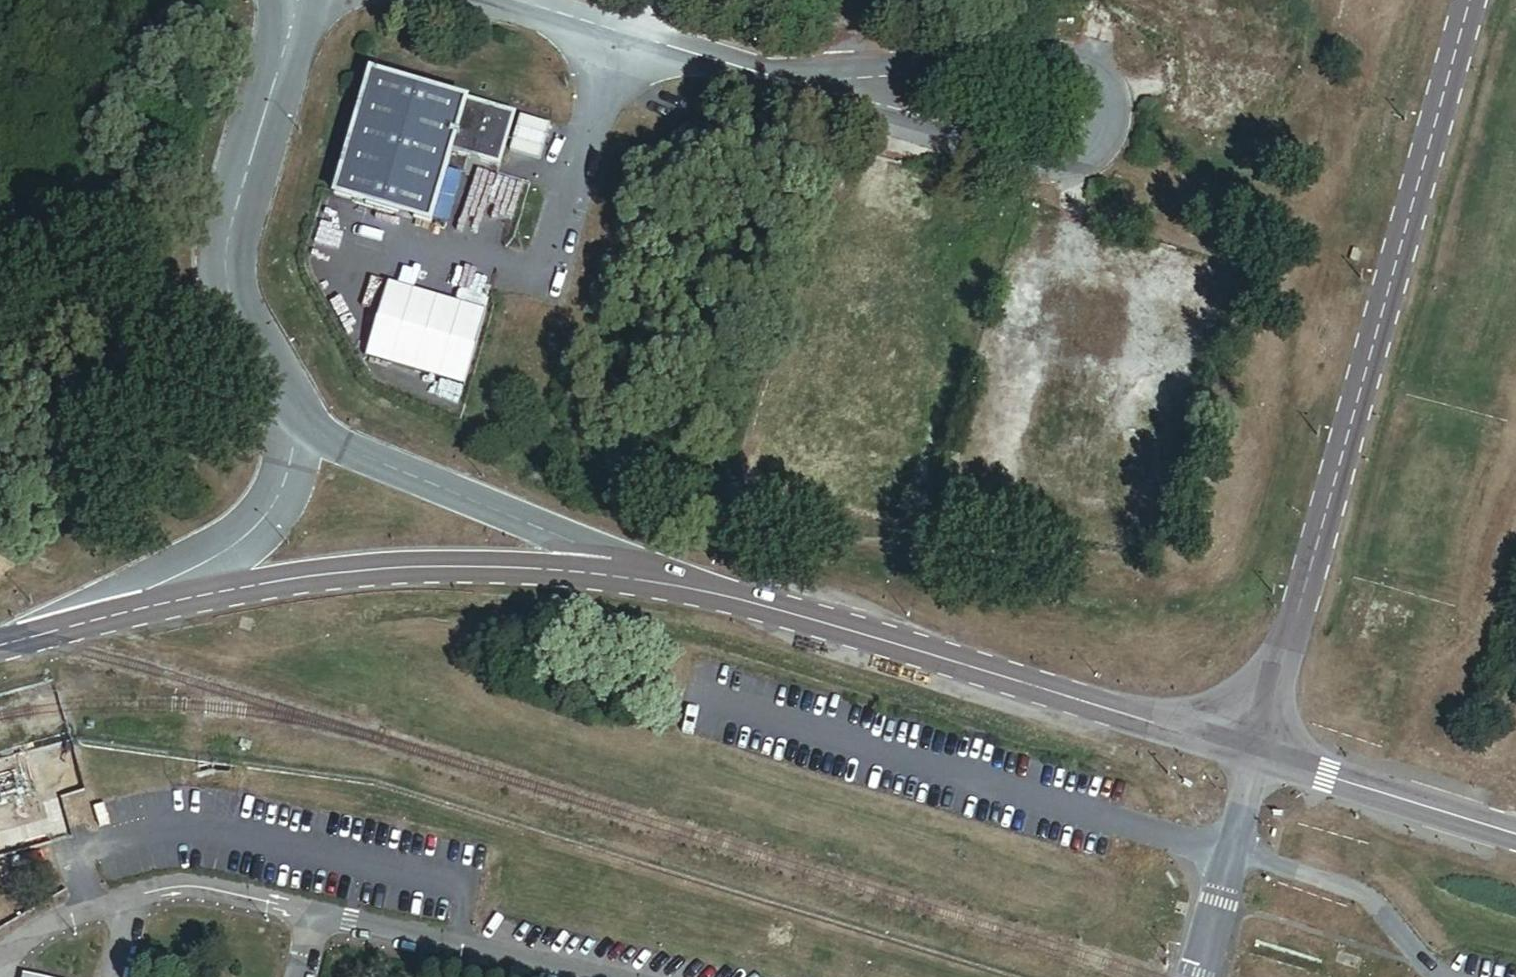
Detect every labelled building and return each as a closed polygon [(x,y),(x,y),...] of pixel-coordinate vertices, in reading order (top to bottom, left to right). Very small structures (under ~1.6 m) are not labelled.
[(515,113),(371,72),(335,195),(431,223),(452,151),(500,165),(515,113)] [(796,112),(781,109),(779,120),(794,123),(796,112)]
